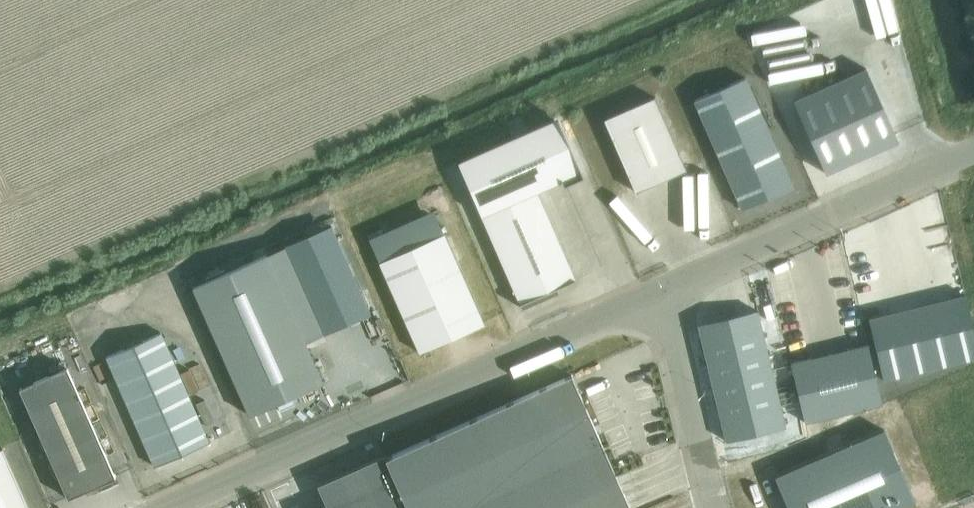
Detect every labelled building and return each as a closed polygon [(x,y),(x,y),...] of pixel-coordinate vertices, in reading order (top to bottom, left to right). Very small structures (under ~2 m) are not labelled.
[(866,67),(793,99),(825,172),(898,140),(866,67)] [(745,76),(694,99),(742,209),(794,186),(745,76)] [(653,95),(603,117),(635,190),(685,168),(653,95)] [(554,118),(458,160),(480,213),(536,188),(561,177),(577,170),(554,118)] [(517,196),(480,213),(497,251),(521,307),(559,291),(557,287),(576,279),(536,188),(517,196)] [(382,229),(367,235),(377,258),(392,252),(382,229)] [(445,234),(379,263),(420,353),(486,324),(445,234)] [(268,254),(193,286),(248,415),(323,382),(305,341),(268,254)] [(786,296),(804,290),(802,282),(783,288),(786,296)] [(868,317),(883,379),(973,357),(973,330),(965,293),(868,317)] [(757,309),(699,323),(727,439),(785,425),(757,309)] [(161,331),(106,355),(155,465),(210,440),(161,331)] [(868,344),(790,362),(805,422),(882,403),(868,344)] [(116,476),(68,367),(20,388),(68,497),(116,476)] [(571,374),(385,457),(384,454),(318,484),(327,505),(321,507),(631,507),(571,374)] [(774,475),(788,507),(899,507),(915,501),(883,429),(774,475)] [(3,447),(0,448),(0,507),(29,507),(3,447)]
